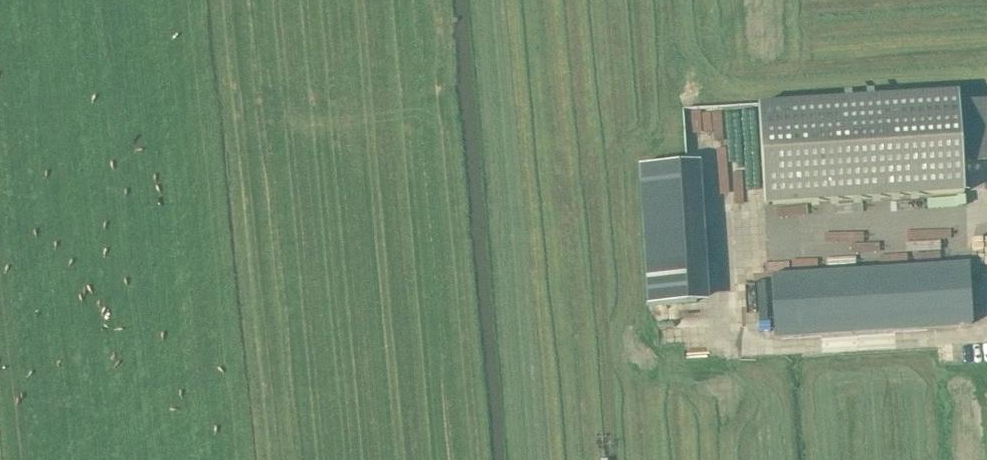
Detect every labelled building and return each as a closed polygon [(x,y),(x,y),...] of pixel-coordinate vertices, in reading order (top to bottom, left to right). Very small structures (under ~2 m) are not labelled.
[(958,93),(758,105),(764,206),(964,193),(958,93)] [(719,119),(694,117),(693,133),(718,135),(719,119)] [(696,303),(688,163),(639,166),(648,306),(696,303)] [(972,324),(969,263),(771,276),(775,336),(972,324)]
